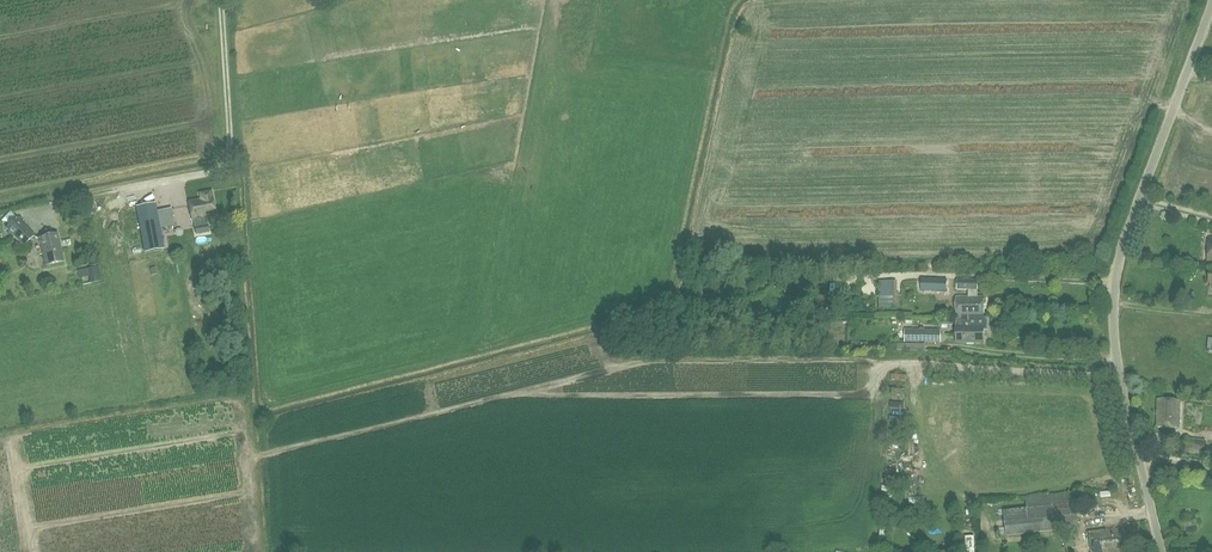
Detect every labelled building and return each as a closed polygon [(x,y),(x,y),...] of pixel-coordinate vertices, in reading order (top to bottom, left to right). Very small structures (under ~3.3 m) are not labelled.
[(528,94),(536,94),(537,86),(528,86),(528,94)] [(166,183),(157,185),(159,194),(168,192),(166,183)] [(200,199),(189,201),(192,220),(194,220),(191,224),(194,227),(196,235),(209,232),(208,224),(207,224),(205,218),(215,216),(210,191),(199,193),(200,199)] [(154,204),(135,207),(141,241),(160,237),(154,204)] [(23,246),(35,235),(16,216),(5,228),(23,246)] [(57,234),(40,238),(46,265),(63,261),(57,234)] [(143,252),(162,248),(160,237),(141,241),(143,252)] [(214,257),(202,259),(204,269),(215,267),(214,257)] [(98,267),(88,269),(90,282),(101,281),(98,267)] [(946,279),(921,278),(921,291),(946,292),(946,279)] [(968,290),(968,296),(955,296),(956,317),(960,317),(983,317),(983,296),(977,296),(977,290),(978,280),(957,279),(957,290),(968,290)] [(878,281),(878,307),(897,307),(897,293),(896,293),(896,281),(878,281)] [(956,326),(956,342),(966,342),(966,343),(974,343),(974,342),(983,342),(983,331),(983,328),(988,328),(988,317),(983,317),(960,317),(960,326),(956,326)] [(904,329),(904,341),(940,342),(941,329),(904,329)] [(1157,399),(1156,427),(1178,428),(1180,401),(1157,399)] [(1186,437),(1183,451),(1204,455),(1206,440),(1186,437)] [(1079,528),(1076,503),(1075,492),(1050,494),(1052,506),(1004,511),(1006,536),(1079,528)] [(1120,528),(1090,531),(1092,551),(1112,551),(1123,551),(1120,528)]
